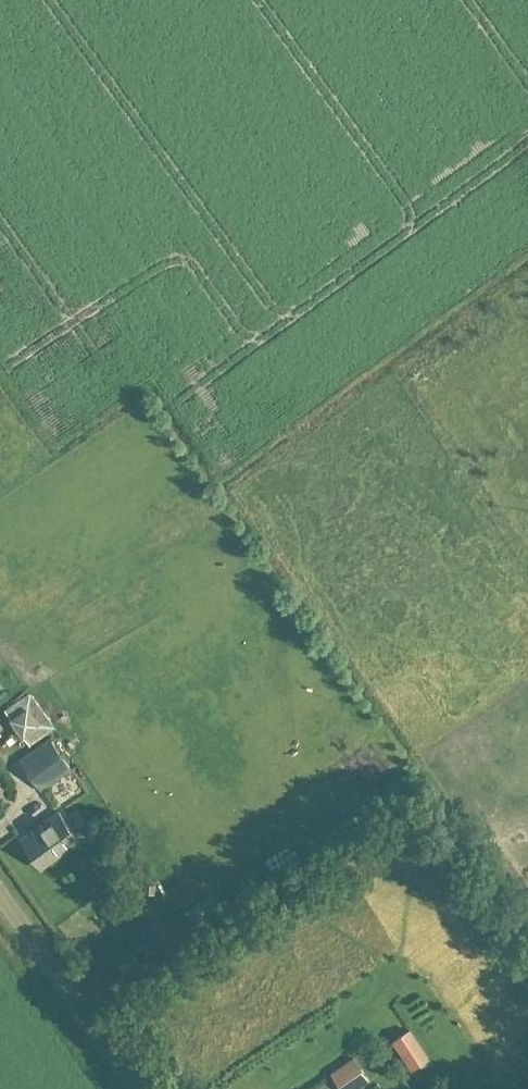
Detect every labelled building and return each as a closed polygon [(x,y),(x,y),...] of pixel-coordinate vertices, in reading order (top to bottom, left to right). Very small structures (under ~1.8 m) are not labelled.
[(31,691),(4,710),(30,746),(57,727),(31,691)] [(49,741),(19,762),(40,793),(70,771),(49,741)] [(43,871),(81,843),(60,814),(22,842),(43,871)] [(411,1070),(428,1059),(409,1030),(392,1040),(411,1070)] [(361,1070),(353,1059),(332,1074),(342,1088),(358,1088),(368,1082),(361,1070)]
